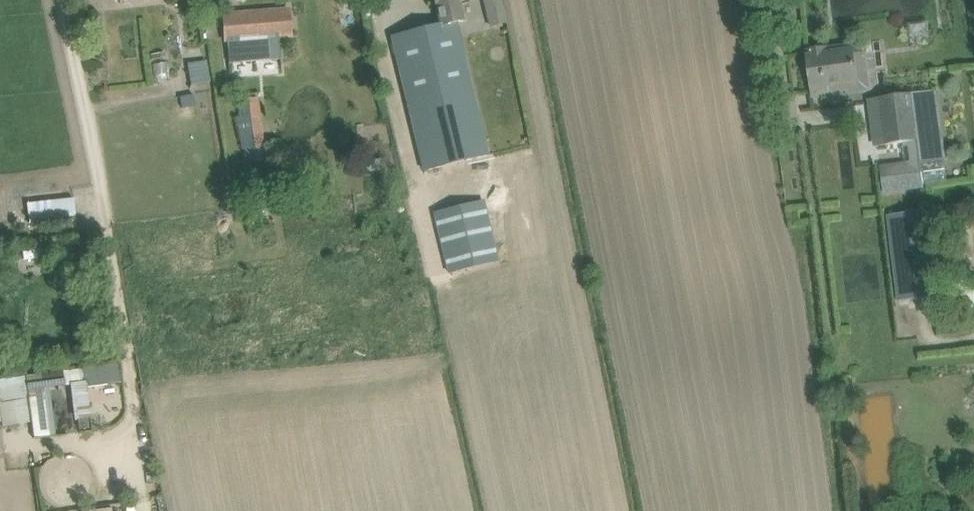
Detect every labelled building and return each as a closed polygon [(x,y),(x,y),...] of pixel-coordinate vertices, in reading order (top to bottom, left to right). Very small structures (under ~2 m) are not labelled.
[(442,24),(459,20),(459,23),(467,21),(461,1),(468,0),(435,0),(436,6),(437,5),(442,24)] [(293,38),(291,9),(223,14),(225,45),(228,45),(229,62),(282,58),(281,39),(293,38)] [(397,56),(407,104),(476,90),(459,23),(459,20),(442,24),(392,37),(397,56)] [(809,56),(808,56),(810,76),(812,92),(813,98),(867,91),(862,53),(858,54),(854,54),(853,50),(828,54),(827,48),(808,50),(809,56)] [(189,65),(192,85),(210,82),(207,61),(189,65)] [(476,90),(407,104),(422,174),(492,156),(476,90)] [(919,164),(921,163),(945,161),(936,91),(880,99),(887,145),(909,142),(911,163),(882,167),(885,192),(923,187),(919,164)] [(236,101),(242,150),(266,147),(260,97),(236,101)] [(434,217),(451,275),(500,262),(484,203),(434,217)] [(927,212),(907,215),(889,217),(899,303),(939,297),(927,212)] [(29,397),(34,438),(56,435),(50,388),(85,383),(84,373),(27,381),(29,397)] [(0,385),(0,401),(29,397),(27,381),(0,385)]
